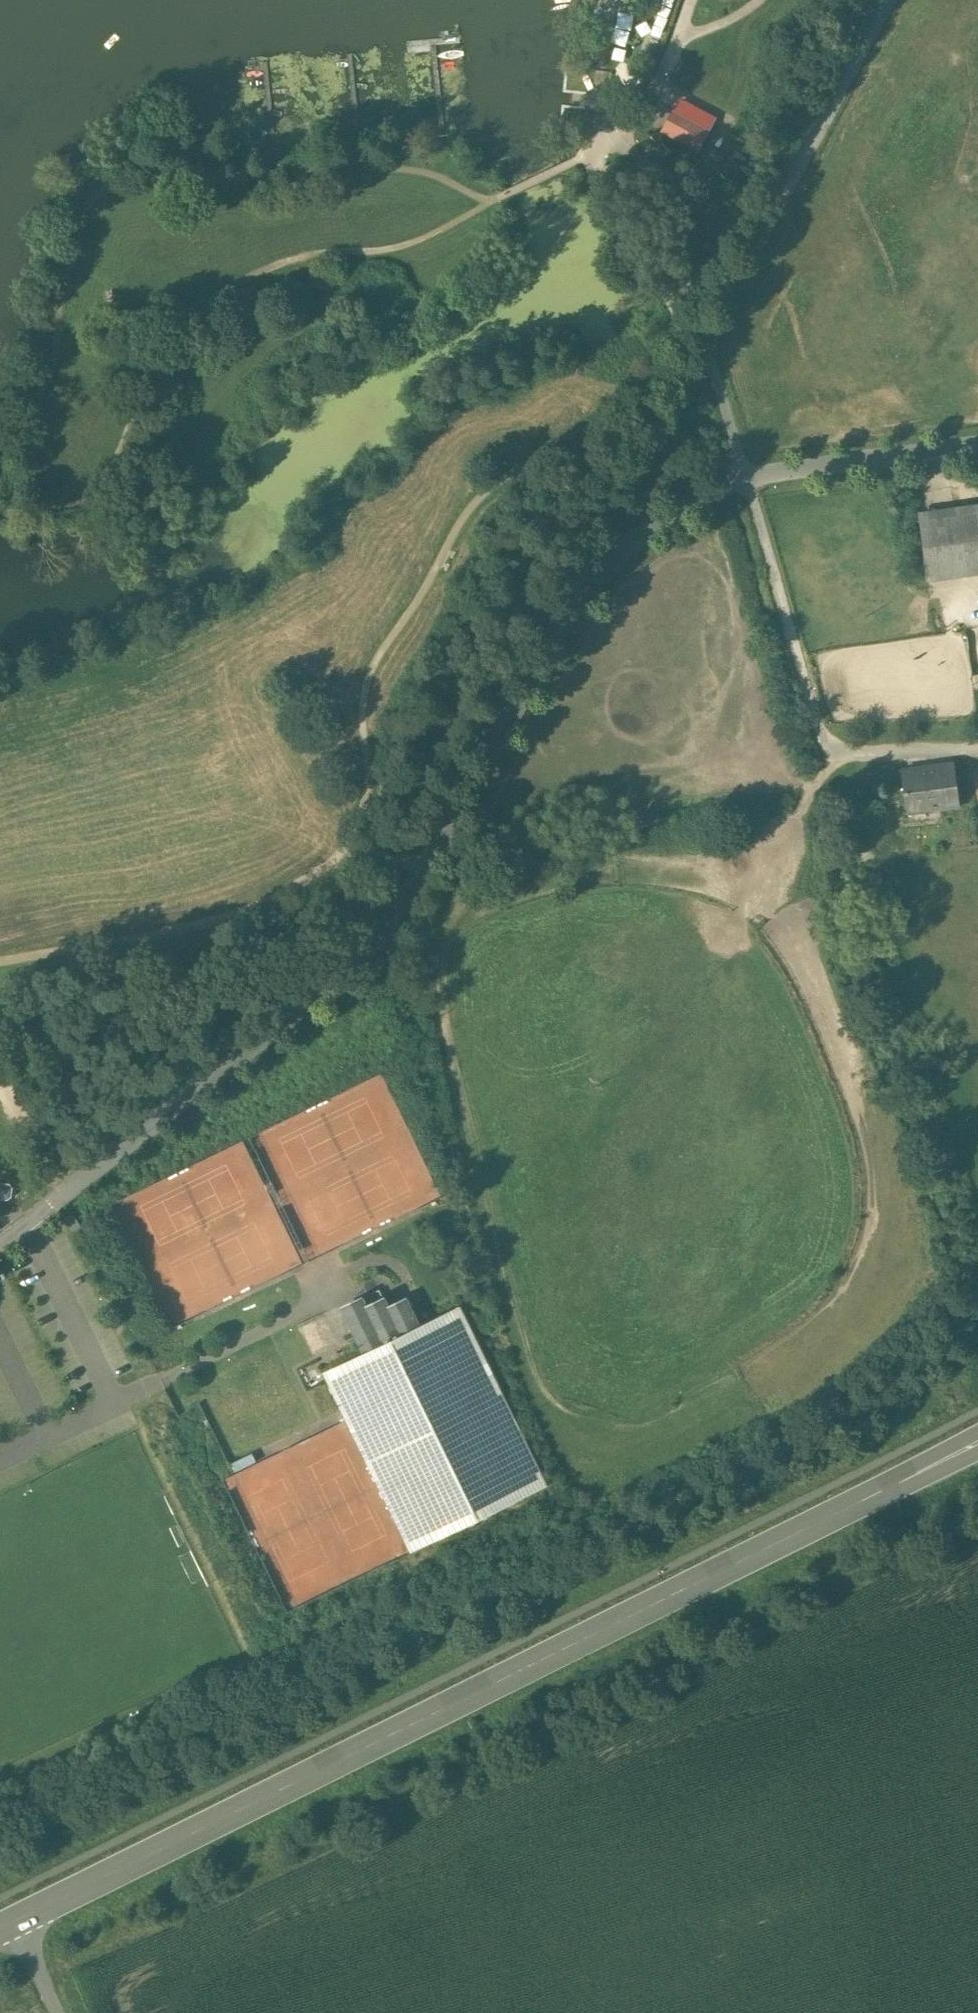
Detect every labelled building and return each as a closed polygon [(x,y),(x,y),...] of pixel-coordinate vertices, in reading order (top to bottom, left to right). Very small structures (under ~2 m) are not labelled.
[(712,128),(674,107),(661,131),(699,152),(712,128)] [(919,523),(924,577),(977,571),(977,517),(919,523)] [(927,763),(928,769),(903,771),(907,808),(939,805),(940,808),(958,807),(954,760),(927,763)] [(348,1322),(361,1350),(418,1323),(404,1296),(386,1304),(382,1295),(363,1304),(367,1313),(348,1322)] [(321,1370),(344,1418),(408,1550),(545,1484),(458,1304),(418,1323),(361,1350),(321,1370)]
